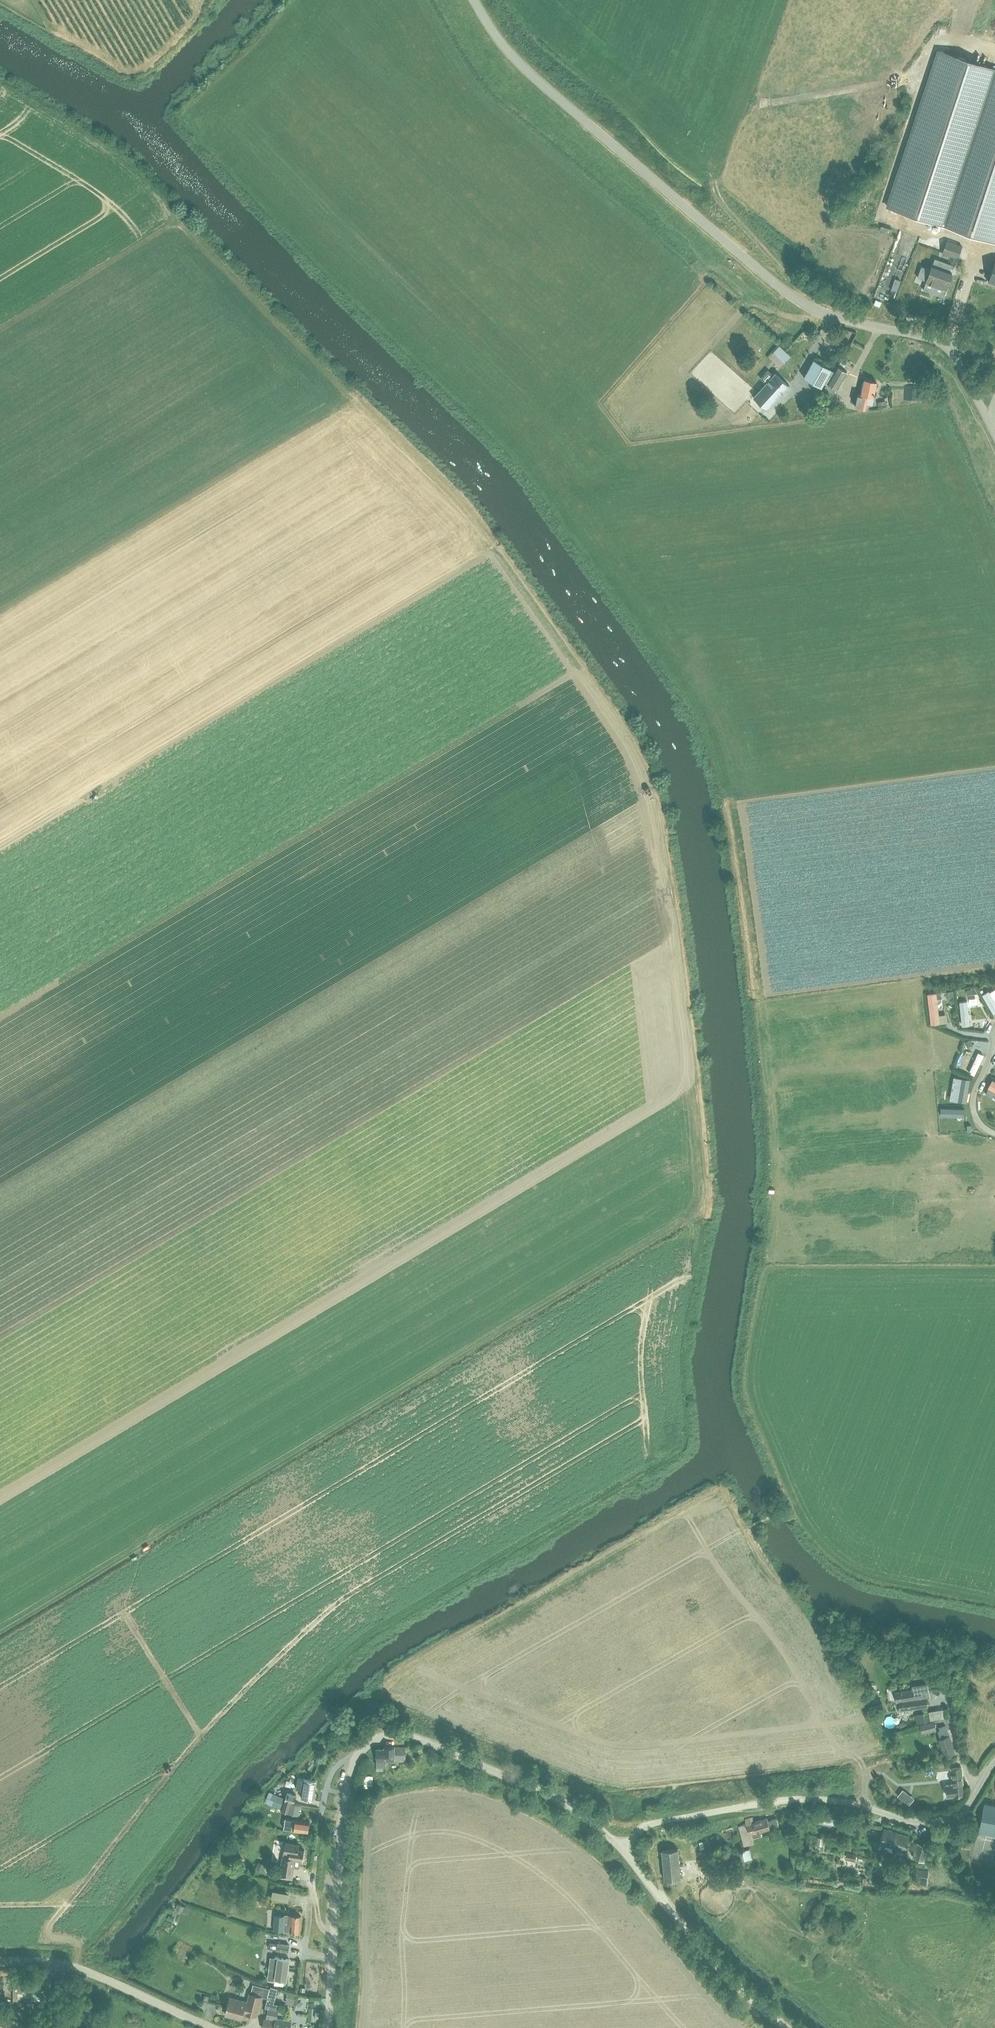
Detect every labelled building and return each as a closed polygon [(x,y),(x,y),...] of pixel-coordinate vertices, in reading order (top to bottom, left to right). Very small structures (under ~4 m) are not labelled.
[(968,26),(967,31),(982,34),(983,29),(968,26)] [(889,208),(994,243),(994,68),(941,51),(889,208)] [(962,246),(947,240),(943,253),(958,258),(962,246)] [(922,266),(918,277),(927,280),(926,282),(927,282),(930,284),(941,287),(946,289),(947,290),(952,273),(949,272),(947,271),(949,268),(950,269),(952,264),(941,261),(939,265),(941,265),(939,269),(938,268),(932,266),(931,270),(922,266)] [(786,351),(780,345),(777,349),(773,353),(776,356),(779,358),(786,351)] [(825,381),(832,369),(823,364),(814,359),(814,360),(809,369),(804,377),(805,377),(813,382),(822,387),(825,381)] [(834,393),(847,371),(838,366),(835,371),(834,372),(828,382),(825,388),(834,393)] [(834,372),(835,371),(832,369),(825,381),(828,382),(834,372)] [(766,383),(753,397),(768,410),(790,386),(776,373),(773,375),(768,370),(760,378),(766,383)] [(858,393),(856,407),(865,409),(868,396),(873,397),(877,381),(865,379),(862,394),(858,393)] [(994,1010),(994,1004),(991,989),(983,991),(988,1011),(994,1010)] [(939,992),(927,994),(931,1024),(940,1023),(938,1007),(942,1007),(941,998),(939,998),(939,992)] [(960,1024),(968,1024),(967,1001),(959,1002),(960,1024)] [(961,1067),(974,1073),(983,1052),(977,1049),(975,1054),(968,1051),(961,1067)] [(994,1091),(994,1080),(990,1078),(986,1088),(994,1091)] [(913,1688),(896,1690),(895,1690),(897,1701),(899,1701),(900,1709),(927,1706),(925,1695),(931,1695),(928,1681),(913,1683),(913,1688)] [(917,1723),(930,1721),(928,1712),(916,1714),(917,1723)] [(921,1725),(923,1733),(936,1729),(934,1721),(921,1725)] [(939,1738),(944,1756),(954,1753),(945,1725),(939,1727),(939,1729),(937,1730),(940,1738),(939,1738)] [(376,1748),(377,1770),(384,1770),(384,1765),(386,1765),(386,1759),(395,1759),(406,1759),(406,1746),(395,1746),(385,1746),(385,1748),(376,1748)] [(948,1761),(935,1763),(936,1770),(949,1768),(948,1761)] [(947,1796),(954,1795),(963,1794),(960,1767),(950,1768),(952,1784),(946,1785),(947,1796)] [(364,1775),(363,1785),(373,1786),(374,1776),(364,1775)] [(298,1778),(297,1789),(303,1790),(302,1798),(313,1800),(316,1781),(302,1779),(298,1778)] [(903,1789),(898,1795),(904,1800),(909,1793),(903,1789)] [(279,1795),(269,1790),(264,1801),(282,1810),(284,1803),(276,1800),(279,1795)] [(282,1810),(282,1811),(289,1813),(292,1802),(295,1803),(297,1796),(287,1793),(284,1803),(282,1810)] [(289,1813),(298,1815),(301,1805),(292,1802),(289,1813)] [(984,1802),(978,1829),(994,1832),(994,1804),(984,1802)] [(747,1823),(739,1826),(742,1836),(756,1832),(770,1828),(779,1825),(777,1818),(768,1821),(767,1818),(755,1821),(753,1816),(745,1818),(747,1823)] [(286,1817),(284,1828),(294,1830),(308,1832),(310,1821),(296,1819),(286,1817)] [(883,1828),(879,1842),(899,1847),(898,1851),(904,1853),(905,1849),(909,1835),(883,1828)] [(733,1829),(715,1832),(717,1841),(735,1838),(733,1829)] [(711,1835),(705,1836),(708,1852),(715,1850),(711,1835)] [(299,1844),(286,1842),(280,1876),(292,1878),(294,1867),(300,1868),(301,1859),(303,1860),(305,1850),(299,1849),(299,1844)] [(928,1846),(917,1843),(913,1857),(924,1860),(928,1846)] [(678,1849),(662,1850),(664,1879),(667,1879),(667,1887),(675,1886),(674,1879),(680,1879),(678,1849)] [(745,1861),(753,1858),(750,1849),(742,1852),(745,1861)] [(259,1862),(256,1869),(264,1872),(266,1865),(259,1862)] [(271,1896),(287,1899),(288,1890),(272,1887),(271,1896)] [(284,1931),(300,1933),(301,1915),(289,1914),(289,1915),(275,1914),(274,1930),(284,1931)] [(172,1941),(166,1955),(179,1960),(185,1947),(172,1941)] [(290,1959),(275,1957),(274,1961),(273,1968),(270,1968),(268,1979),(275,1980),(276,1978),(287,1980),(290,1959)] [(44,1982),(17,1981),(16,1994),(39,1995),(39,1997),(46,1997),(46,1983),(45,1983),(45,1981),(44,1981),(44,1982)] [(230,1998),(226,2014),(242,2018),(244,2012),(256,2015),(261,1996),(262,1993),(264,1987),(256,1984),(255,1989),(253,1994),(251,1993),(248,2003),(230,1998)] [(265,2007),(268,2008),(266,2018),(275,2020),(274,2027),(290,2027),(291,2020),(278,2018),(279,2009),(280,2005),(272,2003),(273,2000),(273,1999),(274,1995),(276,1996),(278,1988),(276,1987),(271,1986),(270,1988),(268,1998),(267,1999),(265,2007)] [(288,1993),(286,2000),(294,2002),(296,1995),(288,1993)] [(187,2004),(189,1998),(179,1995),(177,2000),(187,2004)] [(30,2016),(30,2027),(41,2027),(41,2021),(41,2016),(30,2016)] [(266,2018),(265,2018),(263,2027),(274,2027),(275,2020),(266,2018)]
